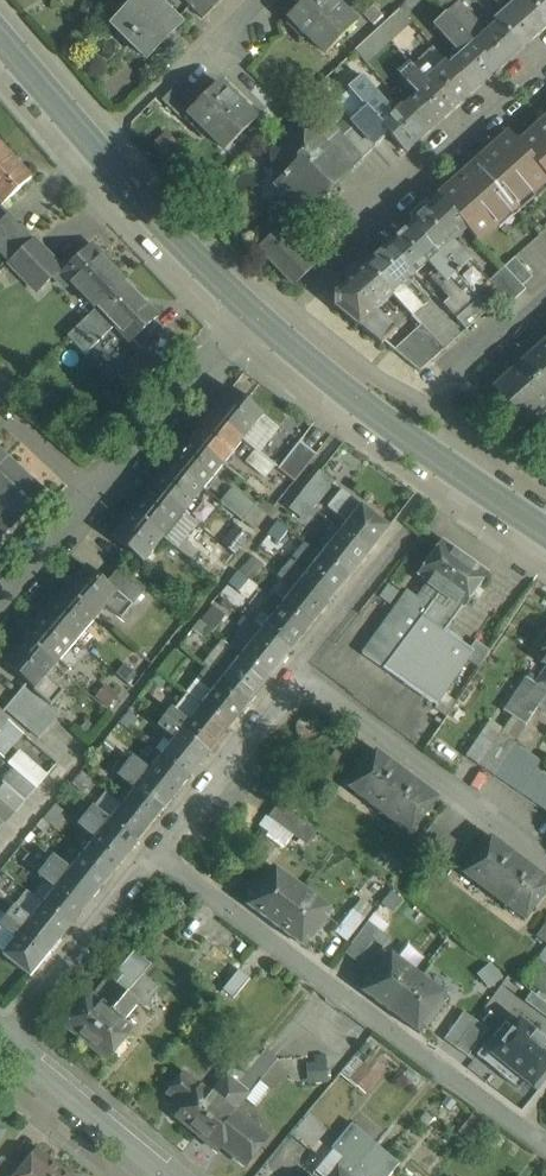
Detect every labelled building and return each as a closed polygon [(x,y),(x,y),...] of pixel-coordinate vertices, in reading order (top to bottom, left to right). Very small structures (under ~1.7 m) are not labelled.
[(158,0),(137,0),(114,24),(148,58),(182,24),(158,0)] [(208,0),(185,0),(204,19),(215,7),(208,0)] [(334,0),(307,0),(290,17),(327,54),(357,23),(334,0)] [(449,0),(446,0),(440,6),(447,13),(454,20),(461,14),(449,0)] [(512,0),(494,0),(505,12),(515,3),(512,0)] [(518,5),(541,33),(545,28),(545,0),(524,0),(518,5)] [(505,12),(496,20),(498,23),(521,50),(541,33),(518,5),(517,6),(515,3),(505,12)] [(399,9),(379,28),(389,39),(408,20),(399,9)] [(487,33),(465,10),(461,14),(454,20),(498,71),(521,50),(498,23),(487,33)] [(454,20),(447,13),(436,23),(459,49),(467,51),(450,66),(473,93),(498,71),(454,20)] [(440,43),(433,48),(443,59),(450,53),(440,43)] [(374,72),(356,51),(351,56),(376,84),(381,79),(374,72)] [(446,62),(434,73),(429,67),(420,75),(429,85),(453,112),(473,93),(450,66),(446,62)] [(420,75),(411,65),(400,75),(417,95),(429,85),(420,75)] [(388,74),(381,66),(374,72),(381,79),(388,74)] [(357,83),(344,69),(338,74),(355,93),(361,88),(357,83)] [(402,87),(390,72),(388,74),(381,79),(394,94),(402,87)] [(367,83),(363,78),(357,83),(361,88),(367,83)] [(182,80),(162,101),(172,110),(192,90),(182,80)] [(202,100),(189,113),(226,150),(256,120),(220,83),(202,100)] [(361,88),(355,93),(366,106),(378,95),(367,83),(361,88)] [(417,95),(404,107),(428,134),(453,112),(429,85),(417,95)] [(192,90),(172,110),(182,120),(189,113),(202,100),(192,90)] [(390,109),(378,95),(366,106),(367,108),(383,126),(391,119),(390,109)] [(428,134),(404,107),(391,119),(383,126),(391,134),(407,153),(428,134)] [(367,108),(351,122),(355,126),(375,149),(391,134),(383,126),(367,108)] [(521,146),(521,147),(545,175),(545,124),(521,146)] [(355,126),(343,136),(361,156),(364,159),(375,149),(355,126)] [(294,187),(312,207),(318,202),(318,194),(327,186),(334,188),(335,180),(348,168),(326,144),(316,134),(307,134),(307,129),(295,129),(274,149),(273,168),(280,168),(286,175),(285,177),(294,187)] [(343,136),(339,132),(326,144),(348,168),(361,156),(343,136)] [(476,167),(513,208),(545,178),(545,175),(521,147),(521,146),(512,136),(476,167)] [(0,145),(0,199),(4,204),(32,179),(0,145)] [(513,208),(476,167),(441,199),(467,228),(477,240),(513,208)] [(312,207),(294,187),(273,206),(272,237),(283,231),(284,232),(312,207)] [(441,199),(440,199),(434,205),(460,234),(467,228),(441,199)] [(460,234),(434,205),(411,226),(455,274),(466,286),(488,311),(499,300),(486,285),(489,282),(452,241),(460,234)] [(0,222),(0,253),(9,262),(33,239),(8,214),(0,222)] [(455,274),(411,226),(389,245),(415,274),(429,263),(436,271),(430,276),(450,299),(451,300),(463,289),(452,277),(455,274)] [(283,231),(272,237),(260,249),(295,285),(315,265),(284,232),(283,231)] [(33,239),(9,262),(25,278),(49,255),(33,239)] [(389,245),(367,265),(393,293),(407,280),(415,274),(389,245)] [(92,248),(65,273),(98,308),(125,282),(92,248)] [(49,255),(25,278),(38,292),(62,269),(49,255)] [(533,277),(515,258),(504,267),(505,268),(522,286),(533,277)] [(393,293),(367,265),(335,293),(335,305),(383,344),(394,332),(378,319),(381,313),(377,309),(386,301),(394,295),(393,293)] [(489,282),(486,285),(499,300),(506,308),(526,290),(522,286),(505,268),(489,282)] [(426,300),(407,280),(393,293),(394,295),(413,315),(422,326),(444,350),(461,335),(428,299),(426,300)] [(158,317),(125,282),(98,308),(68,337),(86,355),(115,326),(131,343),(134,340),(158,317)] [(488,311),(466,286),(463,289),(451,300),(450,299),(443,304),(467,330),(488,311)] [(413,315),(394,295),(386,301),(394,311),(391,313),(402,325),(413,315)] [(422,326),(395,350),(421,372),(444,350),(422,326)] [(131,343),(109,364),(119,375),(144,351),(134,340),(131,343)] [(493,389),(526,426),(545,409),(545,342),(493,389)] [(119,375),(134,391),(161,364),(146,349),(144,351),(119,375)] [(277,427),(232,390),(212,415),(243,440),(256,450),(258,452),(277,427)] [(243,440),(212,415),(192,439),(224,464),(243,440)] [(224,464),(192,439),(173,463),(204,488),(224,464)] [(300,441),(278,469),(295,482),(317,455),(300,441)] [(258,452),(256,450),(247,462),(265,476),(274,465),(258,452)] [(0,451),(0,469),(9,459),(0,451)] [(9,459),(0,469),(0,505),(1,504),(19,520),(44,492),(9,459)] [(204,488),(173,463),(153,487),(184,513),(204,488)] [(242,479),(224,464),(204,488),(222,503),(234,488),(242,479)] [(320,470),(298,497),(299,498),(314,509),(335,483),(320,470)] [(184,513),(153,487),(132,512),(164,538),(184,513)] [(257,507),(234,488),(222,503),(245,522),(257,507)] [(389,527),(342,490),(328,508),(347,523),(341,531),(369,553),(389,527)] [(314,509),(299,498),(292,508),(308,521),(316,511),(314,509)] [(132,512),(112,537),(144,563),(164,538),(132,512)] [(369,553),(341,531),(322,556),(349,578),(369,553)] [(442,591),(465,558),(443,542),(436,551),(435,550),(425,564),(426,565),(419,575),(429,582),(442,591)] [(322,556),(306,543),(286,568),(329,602),(349,578),(322,556)] [(264,565),(254,557),(242,571),(253,579),(264,565)] [(465,558),(442,591),(464,606),(464,607),(471,597),(472,598),(482,584),(481,583),(488,574),(465,558)] [(107,584),(87,567),(66,591),(97,617),(107,606),(118,593),(107,584)] [(146,589),(120,568),(107,584),(118,593),(107,606),(122,619),(146,589)] [(329,602),(286,568),(280,576),(296,589),(282,606),(309,628),(329,602)] [(408,592),(363,655),(437,706),(474,651),(445,632),(464,606),(442,591),(429,582),(417,598),(408,592)] [(97,617),(66,591),(46,615),(77,641),(97,617)] [(282,606),(272,598),(262,612),(271,619),(262,630),(263,631),(290,652),(309,628),(282,606)] [(214,606),(201,621),(214,632),(227,616),(214,606)] [(77,641),(46,615),(26,639),(56,665),(77,641)] [(200,622),(187,637),(197,645),(209,629),(200,622)] [(290,652),(263,631),(243,656),(270,677),(290,652)] [(56,665),(26,639),(5,664),(35,690),(34,690),(52,705),(64,691),(47,676),(56,665)] [(243,656),(225,642),(205,666),(208,669),(250,702),(270,677),(243,656)] [(535,684),(535,685),(545,692),(545,668),(535,684)] [(250,702),(208,669),(199,680),(214,692),(203,705),(230,727),(250,702)] [(504,711),(526,726),(539,707),(545,696),(545,692),(535,685),(535,684),(526,678),(504,711)] [(58,717),(24,688),(15,699),(49,728),(58,717)] [(203,705),(188,694),(175,711),(173,709),(166,717),(210,752),(230,727),(203,705)] [(49,728),(15,699),(6,710),(39,739),(49,728)] [(0,713),(0,730),(9,721),(0,713)] [(210,752),(166,717),(159,726),(168,733),(170,730),(178,737),(163,756),(190,777),(210,752)] [(497,740),(484,731),(466,757),(493,775),(514,744),(501,735),(497,740)] [(536,769),(541,761),(514,744),(493,775),(545,811),(545,776),(536,769)] [(408,775),(376,752),(349,788),(380,812),(408,775)] [(47,776),(23,756),(14,767),(15,769),(37,788),(47,776)] [(190,777),(163,756),(148,774),(140,768),(142,765),(134,758),(127,767),(170,802),(190,777)] [(170,802),(127,767),(120,776),(129,783),(130,780),(138,787),(124,805),(151,827),(170,802)] [(37,788),(15,769),(3,783),(25,802),(37,789),(37,788)] [(408,775),(380,812),(411,835),(438,798),(408,775)] [(0,799),(0,818),(6,823),(15,813),(0,799)] [(304,822),(280,804),(269,818),(294,836),(304,822)] [(67,814),(57,805),(45,820),(55,829),(67,814)] [(151,827),(124,805),(109,824),(101,817),(103,815),(94,808),(87,817),(131,851),(151,827)] [(131,851),(87,817),(80,825),(89,832),(91,830),(99,836),(84,855),(111,877),(131,851)] [(317,832),(304,822),(294,836),(307,846),(317,832)] [(434,824),(416,847),(433,859),(450,837),(434,824)] [(38,826),(25,841),(39,852),(51,837),(38,826)] [(450,837),(433,859),(450,872),(467,850),(450,837)] [(522,861),(491,838),(463,874),(494,898),(522,861)] [(47,868),(29,854),(24,860),(41,875),(47,868)] [(111,877),(84,855),(69,874),(61,867),(63,865),(54,858),(47,867),(91,901),(111,877)] [(522,861),(494,898),(525,921),(545,893),(545,879),(522,861)] [(91,901),(47,867),(47,868),(41,875),(40,875),(49,882),(51,880),(59,886),(44,905),(71,926),(91,901)] [(303,889),(274,867),(269,874),(267,872),(249,896),(251,897),(246,904),(275,926),(303,889)] [(303,889),(275,926),(305,947),(309,941),(311,942),(329,918),(327,917),(332,910),(303,889)] [(44,905),(29,923),(21,917),(23,914),(15,907),(8,916),(52,951),(71,926),(44,905)] [(353,910),(336,933),(347,941),(364,918),(353,910)] [(7,916),(0,925),(9,933),(12,930),(19,936),(3,955),(31,978),(52,951),(8,916),(7,916)] [(369,922),(352,945),(364,954),(381,931),(369,922)] [(537,937),(545,944),(545,924),(537,937)] [(381,931),(364,954),(374,961),(391,938),(381,931)] [(135,951),(117,972),(123,977),(123,976),(135,985),(143,976),(151,965),(135,951)] [(418,975),(389,953),(384,960),(382,958),(365,982),(367,983),(362,990),(391,1011),(418,975)] [(391,1011),(390,1012),(420,1034),(425,1028),(427,1030),(445,1005),(443,1003),(448,997),(419,975),(419,976),(418,975),(391,1011)] [(123,977),(100,1004),(92,997),(84,1006),(83,1006),(74,1017),(75,1017),(67,1027),(87,1043),(128,993),(135,985),(123,976),(123,977)] [(160,990),(143,976),(135,985),(128,993),(139,1002),(138,1003),(145,1008),(160,990)] [(506,984),(486,1006),(503,1022),(523,1000),(506,984)] [(128,993),(87,1043),(107,1060),(115,1050),(116,1051),(125,1040),(124,1039),(132,1030),(122,1023),(138,1003),(139,1002),(128,993)] [(464,1013),(444,1040),(455,1048),(476,1020),(464,1013)] [(522,1028),(498,1058),(533,1087),(545,1071),(545,1047),(522,1028)] [(248,1048),(227,1075),(239,1084),(260,1057),(248,1048)] [(239,1084),(199,1135),(198,1136),(219,1152),(226,1143),(236,1151),(232,1156),(246,1166),(268,1138),(244,1119),(243,1121),(234,1114),(245,1100),(255,1107),(270,1088),(261,1081),(278,1060),(266,1050),(260,1057),(239,1084)] [(349,1079),(367,1093),(386,1068),(369,1055),(349,1079)] [(202,1087),(184,1073),(167,1094),(185,1108),(177,1118),(199,1135),(239,1084),(227,1075),(211,1095),(201,1088),(202,1087)] [(472,1115),(456,1136),(466,1144),(483,1124),(472,1115)] [(352,1123),(332,1148),(345,1158),(365,1134),(352,1123)] [(376,1144),(365,1134),(345,1158),(330,1175),(349,1175),(376,1144)] [(349,1175),(390,1175),(400,1163),(376,1144),(349,1175)] [(36,1151),(20,1171),(16,1175),(59,1175),(62,1172),(36,1151)] [(0,1160),(0,1175),(16,1175),(20,1171),(2,1157),(0,1160)]
